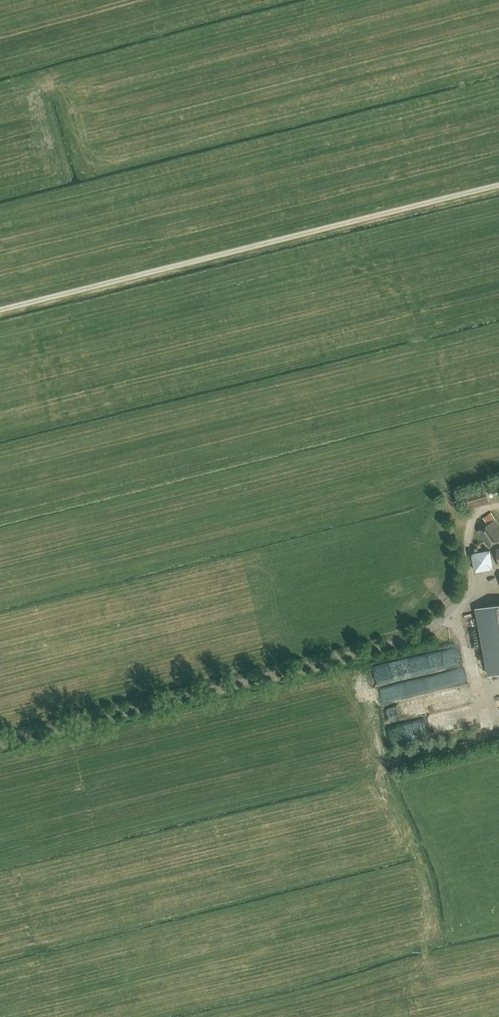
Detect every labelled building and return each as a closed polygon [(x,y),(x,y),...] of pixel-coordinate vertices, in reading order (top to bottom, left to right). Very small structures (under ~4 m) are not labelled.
[(495,519),(491,513),(483,518),(488,524),(478,531),(489,548),(498,541),(498,524),(495,519)] [(490,550),(473,553),(476,571),(493,568),(490,550)] [(477,609),(489,675),(498,673),(498,605),(477,609)] [(409,675),(463,663),(459,648),(406,660),(409,675)]
